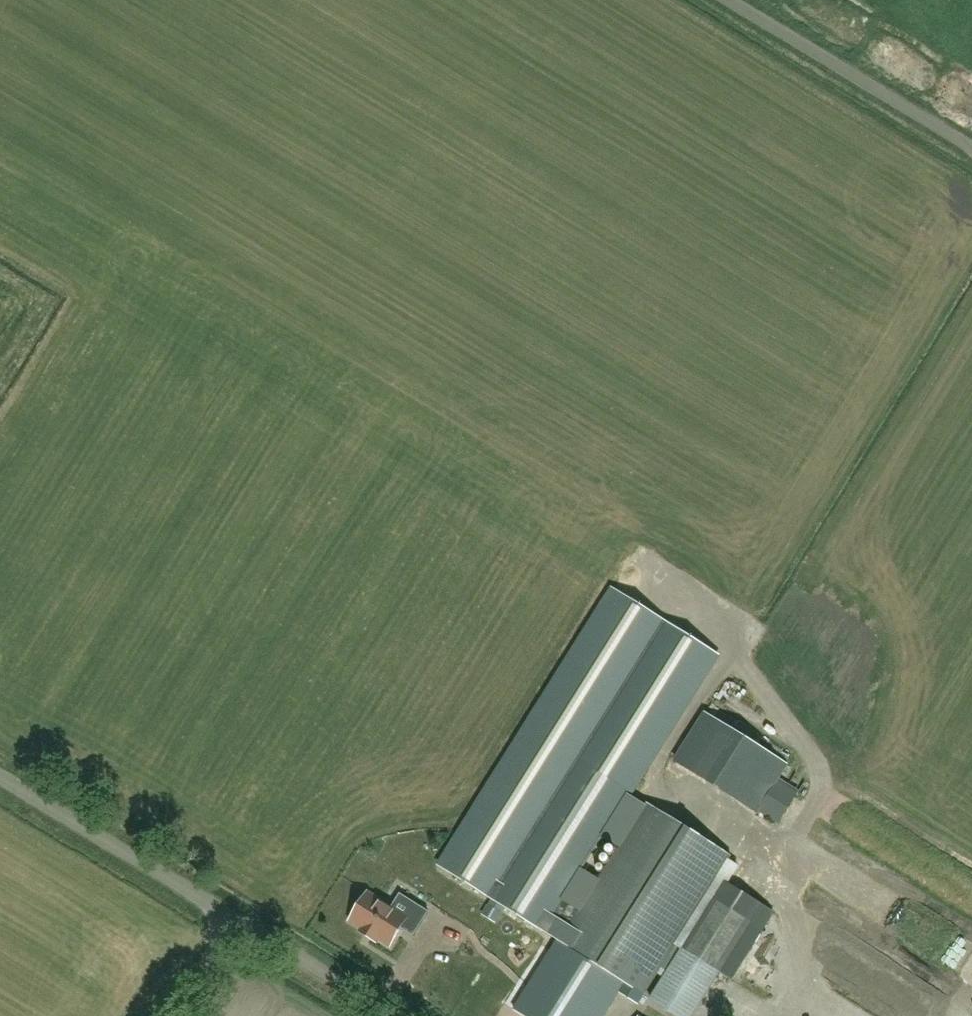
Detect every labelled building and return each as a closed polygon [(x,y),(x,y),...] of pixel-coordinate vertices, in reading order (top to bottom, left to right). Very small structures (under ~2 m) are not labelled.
[(440,867),(559,941),(515,1009),(525,1015),(605,1015),(620,993),(639,1005),(644,995),(658,973),(666,978),(652,1001),(676,1015),(691,1015),(719,972),(683,950),(676,945),(729,860),(732,856),(648,803),(647,805),(580,912),(563,901),(630,795),(631,793),(718,654),(615,589),(440,867)] [(787,826),(795,808),(771,798),(763,815),(787,826)] [(365,896),(348,924),(387,948),(398,932),(410,940),(423,919),(409,910),(403,921),(365,896)]
